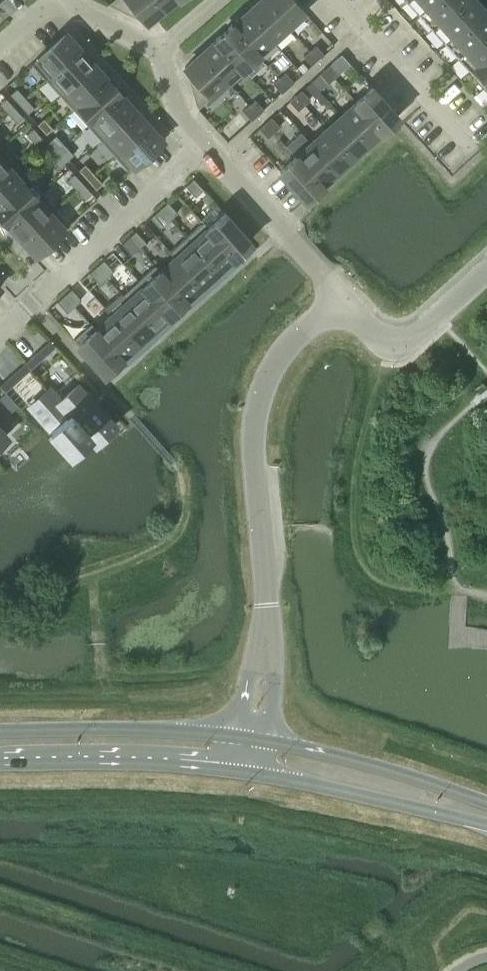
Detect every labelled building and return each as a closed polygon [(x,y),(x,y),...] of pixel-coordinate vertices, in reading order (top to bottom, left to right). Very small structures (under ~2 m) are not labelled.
[(155,0),(112,0),(107,4),(137,19),(141,16),(146,21),(145,22),(146,23),(163,9),(155,0)] [(163,9),(174,0),(155,0),(163,9)] [(264,0),(259,0),(246,11),(272,40),(288,27),(264,0)] [(288,27),(304,12),(293,0),(264,0),(288,27)] [(418,15),(434,0),(405,0),(418,15)] [(418,15),(444,43),(483,7),(477,0),(434,0),(418,15)] [(444,43),(469,71),(486,55),(486,12),(483,7),(444,43)] [(246,11),(231,25),(257,54),(272,40),(246,11)] [(231,25),(215,39),(241,68),(257,54),(231,25)] [(65,33),(36,59),(50,74),(45,79),(80,48),(65,33)] [(215,39),(200,53),(226,82),(241,68),(215,39)] [(309,51),(318,61),(324,55),(315,45),(309,51)] [(80,48),(45,79),(59,95),(94,64),(80,48)] [(318,61),(309,51),(303,57),(311,66),(318,61)] [(226,82),(200,53),(184,67),(185,68),(190,73),(187,76),(196,109),(226,82)] [(469,71),(486,91),(486,55),(469,71)] [(331,63),(325,68),(334,78),(340,72),(331,63)] [(94,64),(59,95),(73,110),(107,79),(94,64)] [(334,78),(325,68),(319,74),(328,84),(334,78)] [(285,72),(279,78),(288,87),(294,81),(285,72)] [(288,87),(279,78),(273,84),(282,93),(288,87)] [(107,79),(73,110),(87,125),(121,94),(107,79)] [(355,102),(382,131),(398,116),(371,87),(355,102)] [(10,94),(19,104),(25,98),(16,88),(10,94)] [(302,89),(295,95),(304,105),(311,99),(302,89)] [(121,94),(87,125),(100,141),(135,109),(121,94)] [(304,105),(295,95),(289,101),(298,111),(304,105)] [(8,113),(14,108),(5,98),(0,103),(0,105),(8,113)] [(25,98),(19,104),(27,113),(34,107),(25,98)] [(249,105),(258,115),(264,109),(255,99),(249,105)] [(382,131),(355,102),(340,115),(366,144),(382,131)] [(258,115),(249,105),(242,111),(251,120),(258,115)] [(14,108),(8,113),(16,123),(23,117),(14,108)] [(135,109),(100,141),(114,156),(148,125),(135,109)] [(340,115),(325,129),(351,158),(366,144),(340,115)] [(265,122),(274,132),(281,126),(272,116),(265,122)] [(37,124),(46,134),(53,128),(44,118),(37,124)] [(274,132),(265,122),(259,128),(268,138),(274,132)] [(148,125),(114,156),(128,171),(162,140),(148,125)] [(33,128),(26,134),(35,143),(42,138),(33,128)] [(351,158),(325,129),(310,143),(336,172),(351,158)] [(56,135),(49,141),(58,151),(65,144),(56,135)] [(42,147),(51,157),(58,151),(49,141),(42,147)] [(310,143),(294,156),(321,186),(336,172),(310,143)] [(65,144),(58,151),(66,160),(73,154),(65,144)] [(0,149),(0,176),(15,163),(1,148),(0,149)] [(58,151),(51,157),(59,167),(66,160),(58,151)] [(321,186),(294,156),(278,171),(305,200),(321,186)] [(0,176),(0,203),(28,178),(15,163),(0,176)] [(78,170),(87,179),(93,173),(85,164),(78,170)] [(93,173),(87,179),(95,189),(102,183),(93,173)] [(67,180),(76,189),(82,183),(74,174),(67,180)] [(8,224),(42,193),(28,178),(0,203),(0,216),(8,224)] [(193,178),(185,186),(195,197),(203,189),(193,178)] [(82,183),(76,189),(85,199),(91,193),(82,183)] [(42,193),(8,224),(21,239),(55,208),(42,193)] [(167,202),(160,208),(170,219),(177,213),(167,202)] [(56,208),(55,208),(21,239),(35,255),(70,224),(56,208)] [(170,219),(160,208),(153,215),(163,225),(170,219)] [(203,221),(202,222),(233,256),(250,242),(223,212),(207,227),(203,221)] [(202,222),(186,236),(217,271),(233,256),(202,222)] [(135,231),(128,237),(138,248),(145,242),(135,231)] [(186,236),(170,251),(201,286),(217,271),(186,236)] [(128,237),(121,244),(131,254),(138,248),(128,237)] [(154,265),(185,300),(201,286),(170,251),(169,252),(173,257),(159,270),(154,265)] [(103,259),(96,266),(106,277),(113,270),(103,259)] [(154,265),(138,280),(168,315),(185,300),(154,265)] [(96,266),(89,272),(99,283),(106,277),(96,266)] [(138,280),(121,295),(152,329),(168,315),(138,280)] [(71,288),(64,295),(74,306),(81,299),(71,288)] [(136,344),(152,329),(121,295),(123,293),(121,292),(103,307),(110,315),(136,344)] [(74,306),(64,295),(57,301),(67,312),(74,306)] [(91,322),(89,324),(120,359),(136,344),(110,315),(95,328),(91,322)] [(120,359),(89,324),(73,339),(104,373),(120,359)] [(43,346),(28,359),(34,365),(49,352),(43,346)] [(6,379),(11,386),(26,373),(20,366),(6,379)] [(77,383),(59,399),(88,431),(87,433),(95,442),(114,424),(77,383)] [(88,431),(59,399),(49,388),(30,406),(69,449),(87,433),(88,431)] [(7,392),(0,398),(8,407),(15,402),(7,392)] [(6,436),(4,434),(13,425),(0,411),(0,441),(6,436)]
